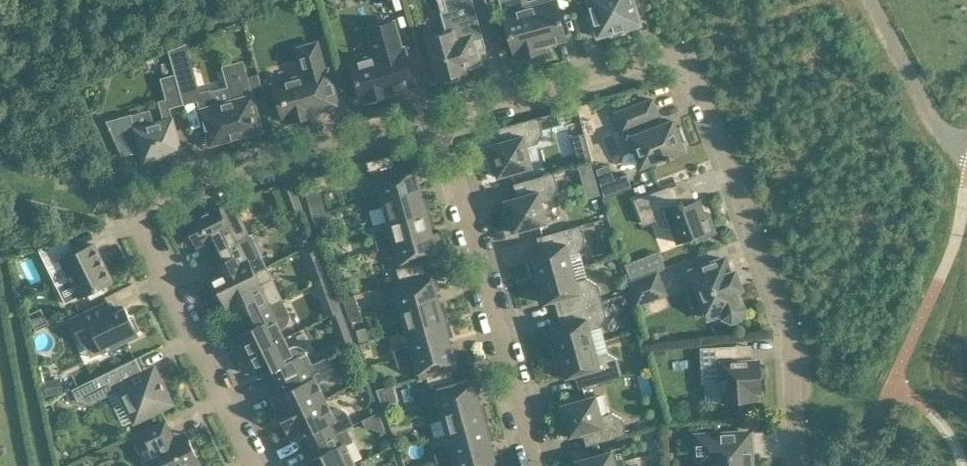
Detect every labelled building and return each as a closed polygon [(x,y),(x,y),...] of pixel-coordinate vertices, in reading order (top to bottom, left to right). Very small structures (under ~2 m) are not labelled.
[(460,76),(460,74),(466,72),(465,68),(481,63),(475,40),(483,37),(473,0),(438,0),(446,31),(426,36),(438,80),(445,78),(445,80),(448,81),(459,78),(460,76)] [(546,0),(535,0),(525,3),(527,8),(503,14),(514,53),(516,52),(518,58),(536,52),(535,47),(566,38),(555,0),(554,0),(547,2),(546,0)] [(592,13),(588,14),(592,32),(597,31),(598,36),(610,32),(611,36),(629,31),(628,27),(640,24),(634,3),(633,3),(632,0),(588,0),(592,13)] [(376,55),(350,62),(361,98),(365,97),(365,100),(370,99),(370,101),(387,96),(386,94),(391,93),(390,92),(415,86),(413,78),(404,47),(401,48),(394,21),(368,28),(376,55)] [(183,103),(184,103),(177,79),(193,74),(185,43),(169,50),(175,73),(177,79),(183,103)] [(324,70),(316,43),(299,47),(306,72),(293,76),(294,78),(273,84),(283,119),(288,117),(289,121),(314,114),(312,111),(337,104),(327,69),(324,70)] [(209,91),(197,94),(207,129),(211,143),(223,139),(257,130),(253,114),(256,113),(251,94),(242,61),(224,66),(229,85),(209,91)] [(175,73),(160,77),(166,97),(169,108),(170,107),(183,103),(177,79),(175,73)] [(253,87),(260,85),(257,74),(250,76),(253,87)] [(659,125),(656,117),(659,116),(652,98),(616,112),(623,131),(632,127),(634,134),(630,136),(641,166),(656,160),(657,163),(671,157),(670,155),(684,150),(681,142),(686,140),(680,125),(676,127),(673,120),(659,125)] [(561,123),(558,111),(541,116),(539,116),(498,127),(502,140),(488,144),(491,154),(486,155),(491,173),(496,171),(497,176),(532,166),(527,146),(537,143),(543,132),(542,129),(561,123)] [(131,113),(106,120),(112,133),(122,155),(140,150),(141,152),(138,153),(140,160),(143,159),(144,162),(149,160),(150,163),(162,160),(161,157),(182,151),(173,117),(172,117),(163,119),(135,127),(131,113)] [(591,159),(588,147),(583,132),(572,135),(576,150),(579,163),(591,159)] [(371,199),(364,201),(365,201),(423,185),(419,186),(417,179),(421,178),(417,165),(413,166),(412,162),(396,167),(392,154),(367,161),(371,175),(376,174),(380,188),(369,191),(371,199)] [(591,163),(579,166),(582,178),(594,175),(591,163)] [(609,164),(596,169),(600,183),(614,178),(609,164)] [(513,232),(548,222),(542,201),(553,198),(559,188),(554,172),(513,183),(517,196),(504,200),(506,209),(502,211),(507,228),(511,227),(513,232)] [(290,213),(303,208),(292,180),(280,184),(290,213)] [(643,184),(634,187),(636,194),(646,191),(643,184)] [(423,185),(365,201),(367,210),(384,205),(389,220),(430,208),(425,192),(421,193),(419,187),(423,186),(423,185)] [(676,203),(670,186),(635,199),(644,223),(657,218),(658,223),(662,226),(667,227),(671,225),(678,242),(692,237),(693,240),(715,232),(707,211),(704,213),(698,199),(684,204),(683,201),(676,203)] [(208,239),(214,251),(248,234),(232,201),(219,208),(218,206),(203,214),(202,211),(185,219),(197,245),(208,239)] [(322,205),(310,208),(312,216),(324,213),(322,205)] [(393,235),(375,239),(378,249),(385,247),(385,246),(432,233),(430,226),(434,225),(430,208),(389,220),(393,235)] [(324,213),(312,216),(316,226),(328,223),(330,223),(327,212),(324,213)] [(533,278),(573,267),(569,254),(580,251),(586,241),(581,224),(541,235),(544,248),(531,252),(533,260),(528,261),(533,278)] [(302,235),(300,243),(302,249),(313,243),(308,232),(302,235)] [(432,233),(385,246),(385,247),(387,255),(398,252),(402,266),(396,267),(400,281),(426,274),(425,274),(422,262),(439,257),(438,253),(442,252),(438,239),(434,240),(432,233)] [(216,290),(254,272),(249,261),(257,257),(259,252),(250,234),(248,234),(214,251),(219,263),(217,264),(219,269),(211,273),(213,277),(211,281),(216,290)] [(66,239),(38,247),(57,286),(65,302),(79,295),(80,296),(87,292),(101,285),(112,280),(94,243),(73,253),(66,239)] [(340,257),(337,245),(325,248),(329,260),(340,257)] [(651,254),(624,264),(630,281),(658,271),(666,268),(659,251),(651,254)] [(730,272),(725,257),(691,270),(710,317),(722,312),(724,316),(732,320),(740,317),(744,309),(737,290),(739,289),(733,271),(730,272)] [(323,261),(309,266),(315,281),(328,276),(323,261)] [(265,266),(254,272),(216,290),(220,300),(224,301),(226,305),(235,301),(237,306),(240,305),(245,316),(281,299),(265,266)] [(577,281),(573,267),(533,278),(538,296),(542,294),(545,302),(558,298),(562,311),(602,300),(598,284),(587,278),(577,281)] [(636,304),(666,293),(658,271),(630,281),(628,282),(636,304)] [(398,298),(380,303),(383,311),(441,295),(441,294),(437,295),(435,289),(439,288),(435,274),(431,276),(430,272),(425,274),(426,274),(400,281),(394,282),(398,298)] [(327,316),(330,315),(341,310),(328,276),(315,281),(314,281),(327,316)] [(350,295),(342,297),(351,320),(358,318),(362,317),(354,294),(350,295)] [(441,295),(383,311),(385,320),(403,315),(407,330),(448,318),(443,302),(439,303),(437,297),(441,296),(441,295)] [(288,316),(288,315),(288,313),(287,311),(286,310),(281,299),(245,316),(245,317),(248,316),(253,326),(240,333),(243,339),(241,343),(245,350),(249,351),(250,354),(284,337),(280,327),(283,325),(285,324),(286,323),(287,321),(287,320),(288,318),(288,316)] [(107,300),(71,318),(83,341),(91,357),(104,351),(138,334),(136,331),(139,329),(133,317),(130,318),(125,306),(119,309),(113,312),(107,301),(107,300)] [(554,353),(594,342),(590,329),(600,326),(606,316),(602,300),(562,311),(565,323),(552,327),(554,335),(549,336),(554,353)] [(342,347),(353,343),(341,310),(330,315),(342,347)] [(411,345),(393,349),(395,358),(454,342),(454,341),(450,342),(448,336),(452,335),(448,318),(407,330),(411,345)] [(366,326),(356,329),(360,342),(369,339),(366,326)] [(289,347),(284,337),(250,354),(251,357),(250,361),(253,367),(257,369),(260,375),(274,368),(279,380),(330,355),(329,355),(312,363),(305,350),(304,348),(303,347),(301,346),(300,346),(298,345),(296,345),(295,345),(293,345),(289,347)] [(454,342),(395,358),(398,366),(415,362),(419,376),(456,366),(456,363),(460,362),(456,349),(452,350),(450,343),(454,342)] [(597,355),(594,342),(554,353),(558,370),(563,369),(565,377),(579,373),(583,386),(602,381),(623,375),(618,358),(608,352),(597,355)] [(732,362),(732,346),(702,348),(703,377),(717,376),(717,381),(723,380),(724,400),(757,399),(757,390),(761,390),(760,377),(762,376),(762,367),(759,366),(759,360),(732,362)] [(666,348),(652,350),(653,361),(667,359),(666,348)] [(317,382),(338,372),(330,355),(279,380),(287,377),(292,387),(273,396),(276,402),(274,403),(281,419),(324,398),(317,382)] [(72,388),(65,392),(70,401),(77,398),(78,400),(81,399),(90,402),(108,393),(111,392),(112,388),(116,386),(122,400),(128,397),(138,418),(152,411),(153,412),(171,403),(157,374),(154,366),(143,372),(142,369),(136,357),(72,388)] [(455,380),(452,368),(457,367),(456,366),(419,376),(420,377),(426,375),(430,389),(435,387),(439,401),(428,404),(430,412),(431,413),(482,398),(475,400),(473,393),(480,391),(477,378),(472,379),(471,375),(455,380)] [(47,395),(64,391),(61,377),(43,381),(47,395)] [(601,415),(596,394),(560,404),(562,409),(557,410),(562,427),(567,426),(569,436),(583,432),(586,445),(606,440),(627,434),(622,418),(612,412),(601,415)] [(330,409),(324,398),(281,419),(289,434),(291,433),(294,439),(313,430),(318,440),(313,443),(346,427),(346,428),(354,424),(349,414),(348,412),(346,410),(345,409),(343,408),(341,407),(339,407),(337,407),(335,407),(333,407),(332,408),(330,409)] [(430,412),(423,414),(423,415),(426,423),(430,422),(443,418),(447,432),(448,433),(489,422),(484,405),(480,406),(478,400),(431,413),(430,412)] [(661,407),(649,410),(654,426),(665,423),(661,407)] [(134,434),(149,465),(156,465),(161,463),(163,465),(187,465),(199,460),(188,438),(185,430),(173,436),(165,419),(134,434)] [(452,448),(434,453),(437,461),(491,446),(495,445),(495,444),(491,445),(489,439),(493,438),(489,422),(448,433),(452,448)] [(353,464),(343,444),(352,440),(346,428),(346,427),(313,443),(319,455),(307,460),(309,465),(349,465),(353,464)] [(697,435),(699,462),(709,461),(709,465),(751,465),(749,432),(697,435)] [(437,461),(437,462),(444,460),(446,465),(453,465),(457,465),(499,465),(501,465),(497,452),(493,453),(491,447),(495,446),(495,445),(491,446),(437,461)] [(572,465),(616,465),(611,450),(595,454),(576,460),(577,464),(572,465)]
